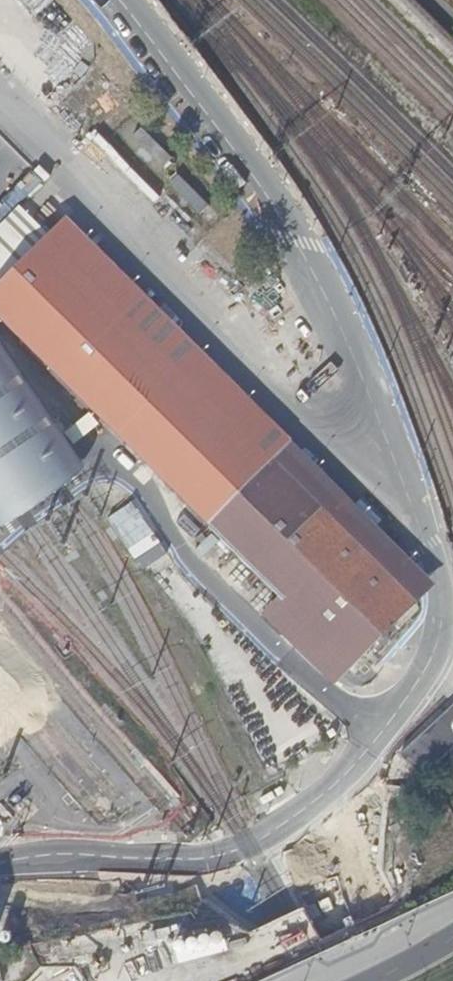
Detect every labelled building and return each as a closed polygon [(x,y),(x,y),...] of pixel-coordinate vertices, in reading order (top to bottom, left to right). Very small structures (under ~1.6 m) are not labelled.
[(132,109),(109,133),(153,177),(177,154),(132,109)] [(179,165),(162,181),(178,197),(195,181),(179,165)] [(56,218),(0,275),(0,329),(266,600),(249,615),(322,688),(426,586),(56,218)] [(15,512),(56,484),(83,466),(0,344),(0,522),(15,512)] [(141,570),(167,553),(133,502),(108,518),(141,570)] [(408,772),(419,763),(422,768),(452,743),(452,704),(392,753),(408,772)]
